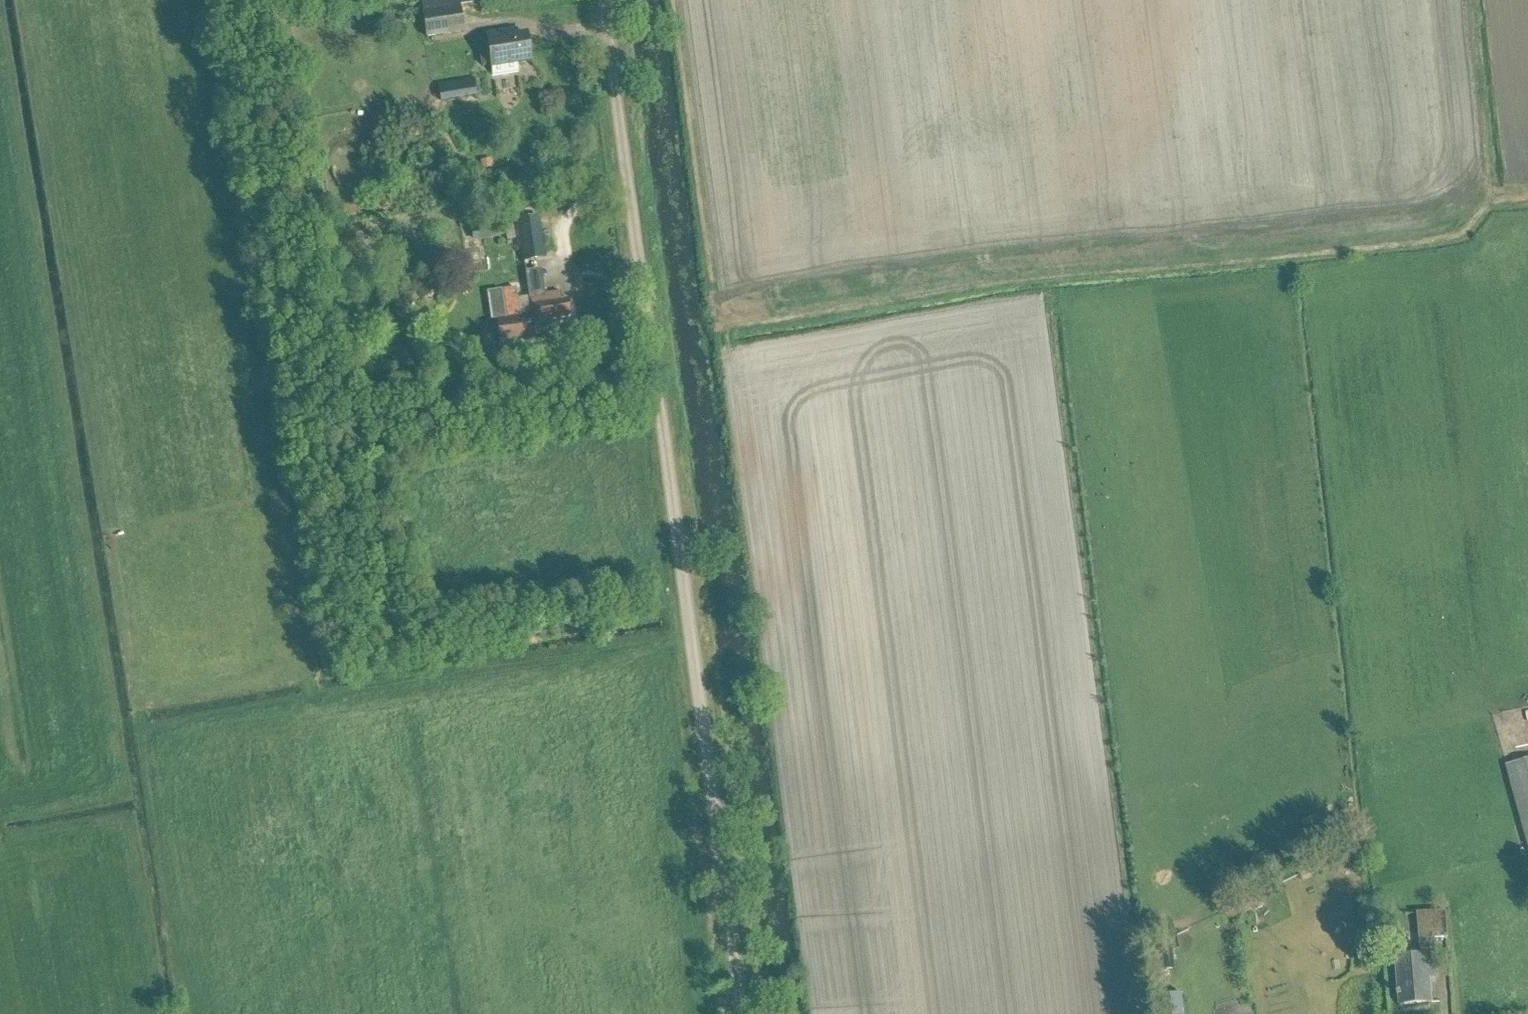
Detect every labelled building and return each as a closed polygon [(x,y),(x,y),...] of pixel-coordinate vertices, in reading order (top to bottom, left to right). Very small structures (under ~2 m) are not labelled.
[(464,33),(459,8),(421,15),(426,40),(464,33)] [(517,38),(516,32),(486,37),(487,43),(480,44),(483,66),(491,65),(493,76),(518,72),(517,63),(531,61),(527,37),(517,38)] [(456,83),(439,86),(441,102),(459,99),(456,83)] [(523,262),(547,259),(540,218),(516,221),(523,262)] [(473,242),(503,237),(501,221),(470,225),(473,242)] [(520,317),(497,320),(500,343),(500,344),(529,339),(527,331),(533,330),(534,333),(548,330),(547,322),(570,317),(567,300),(561,301),(560,293),(545,296),(542,284),(526,287),(528,299),(518,301),(520,317)] [(516,289),(487,294),(492,321),(495,321),(497,320),(520,317),(518,301),(516,289)] [(1506,766),(1527,846),(1527,760),(1506,766)] [(1421,957),(1397,959),(1401,1006),(1432,1003),(1430,976),(1435,975),(1433,956),(1433,939),(1449,938),(1447,912),(1418,914),(1421,957)] [(1155,999),(1157,1013),(1185,1013),(1183,996),(1155,999)]
